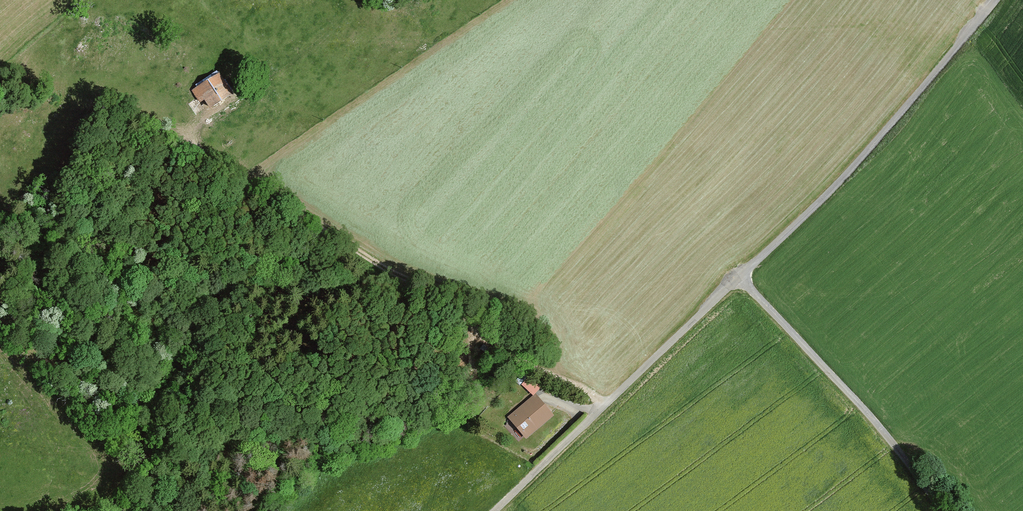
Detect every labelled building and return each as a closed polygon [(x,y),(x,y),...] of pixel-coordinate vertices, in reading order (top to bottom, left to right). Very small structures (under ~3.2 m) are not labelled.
[(218,75),(193,91),(200,101),(205,98),(211,107),(231,95),(218,75)] [(550,415),(539,402),(537,404),(533,399),(511,418),(526,435),(550,415)]
